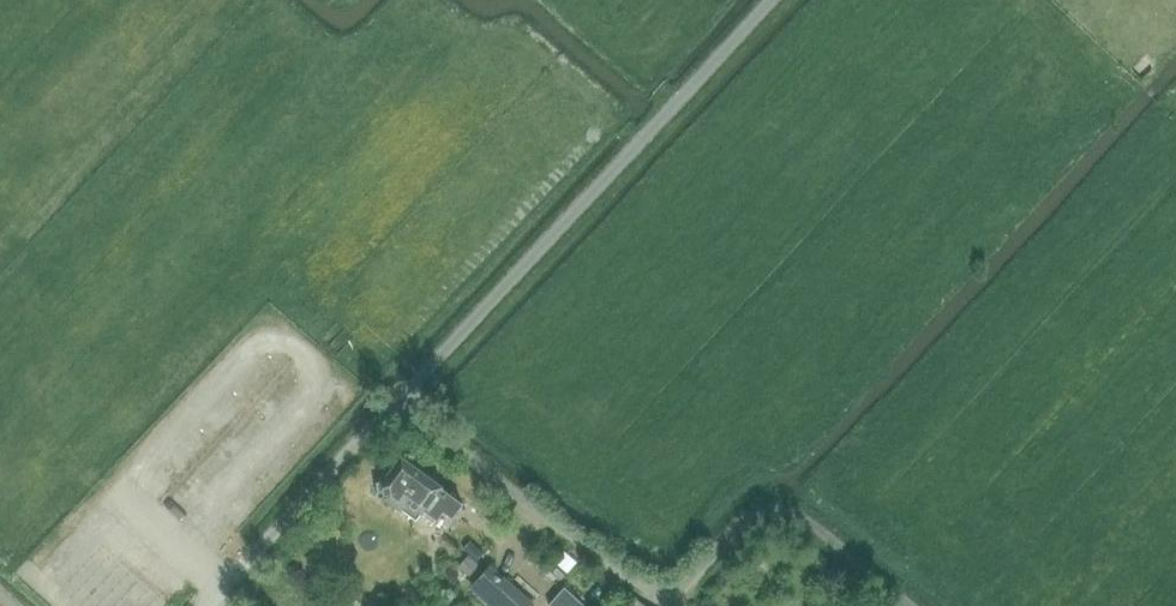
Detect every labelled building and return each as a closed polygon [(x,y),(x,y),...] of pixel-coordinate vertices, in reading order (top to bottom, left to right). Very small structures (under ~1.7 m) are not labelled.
[(423,514),(426,509),(438,518),(444,510),(454,517),(464,502),(443,486),(402,456),(385,480),(377,480),(379,497),(387,496),(403,507),(406,502),(423,514)] [(472,539),(464,548),(476,559),(484,550),(472,539)] [(565,548),(555,559),(568,571),(578,560),(565,548)] [(461,566),(452,577),(459,583),(468,572),(469,573),(479,563),(469,555),(460,565),(461,566)] [(492,605),(532,605),(535,602),(491,563),(470,586),(492,605)] [(553,605),(585,605),(587,603),(566,585),(549,603),(553,605)] [(635,597),(629,605),(649,605),(635,597)]
